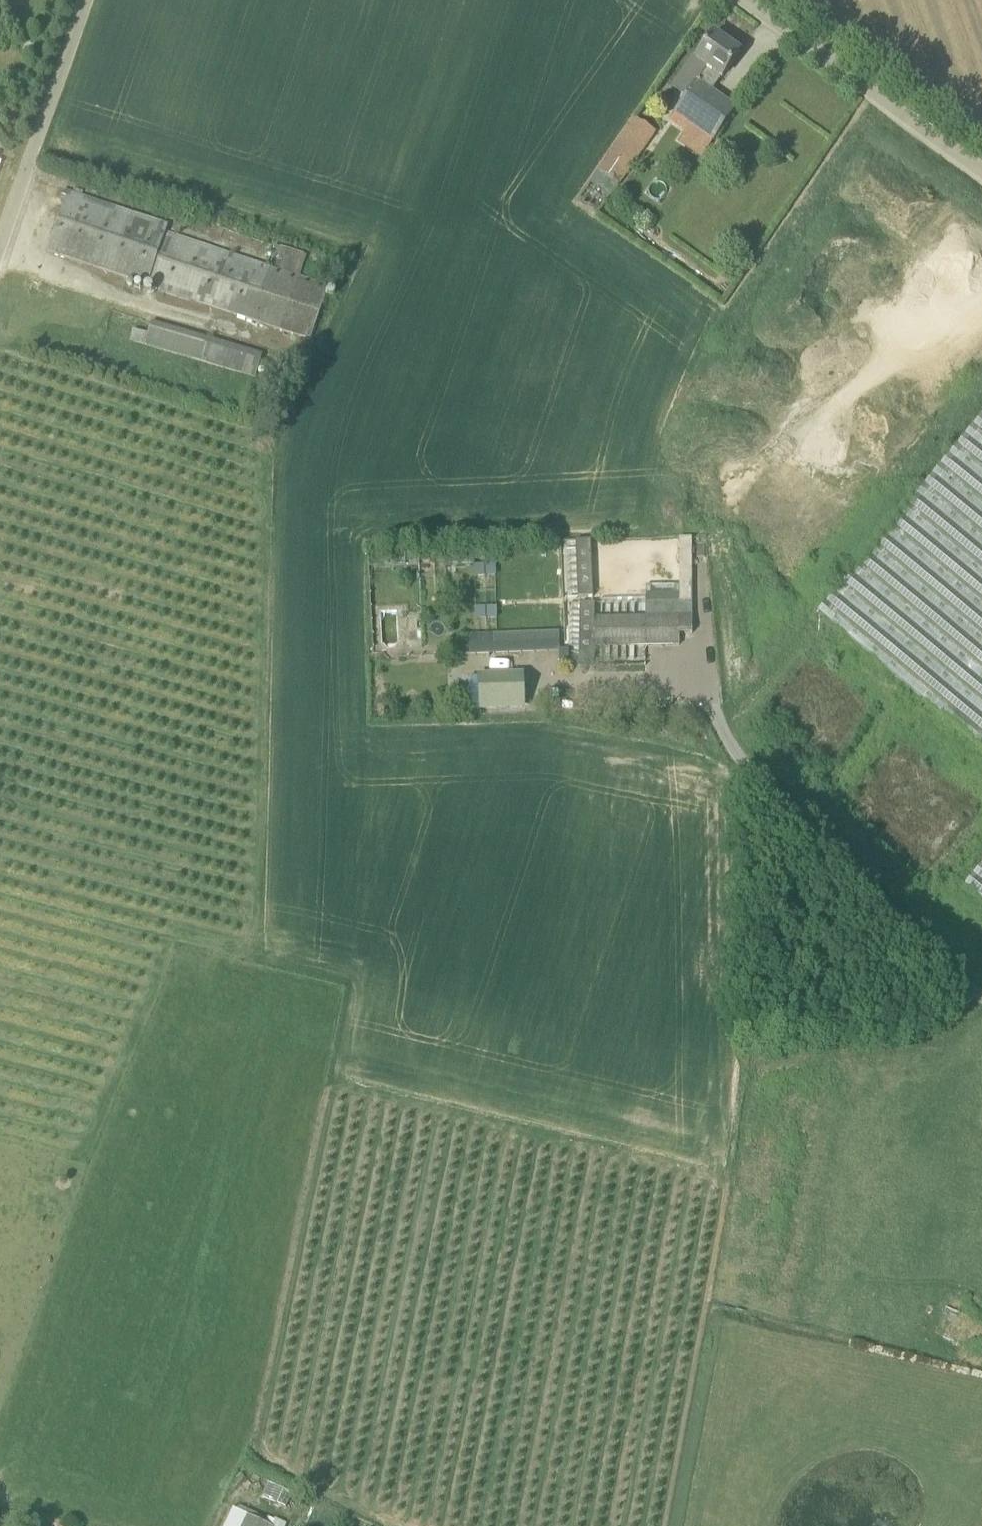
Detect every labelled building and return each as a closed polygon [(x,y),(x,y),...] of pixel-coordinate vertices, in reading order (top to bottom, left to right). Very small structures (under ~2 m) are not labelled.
[(740,54),(713,36),(696,61),(707,69),(675,117),(713,144),(737,110),(712,93),(722,79),(740,54)] [(619,185),(641,153),(621,139),(599,172),(619,185)] [(328,288),(302,279),(165,234),(168,226),(63,191),(61,197),(66,198),(48,251),(311,340),(328,288)] [(144,345),(200,361),(256,378),(262,356),(151,323),(144,345)] [(817,613),(981,750),(981,416),(817,613)] [(679,539),(679,603),(692,603),(692,538),(679,539)] [(591,541),(576,542),(578,598),(594,598),(591,541)] [(692,604),(693,603),(692,603),(679,603),(671,604),(670,594),(648,594),(648,603),(643,604),(645,617),(593,617),(592,603),(577,603),(578,646),(561,647),(560,665),(594,665),(594,646),(649,647),(649,655),(683,655),(683,650),(688,645),(693,645),(692,604)] [(561,651),(561,647),(561,633),(463,633),(463,651),(561,651)] [(525,709),(524,673),(517,673),(517,656),(492,657),(492,673),(478,673),(479,677),(468,678),(469,708),(479,707),(479,710),(525,709)] [(965,886),(981,900),(981,866),(965,886)] [(225,1525),(269,1525),(233,1509),(225,1525)]
